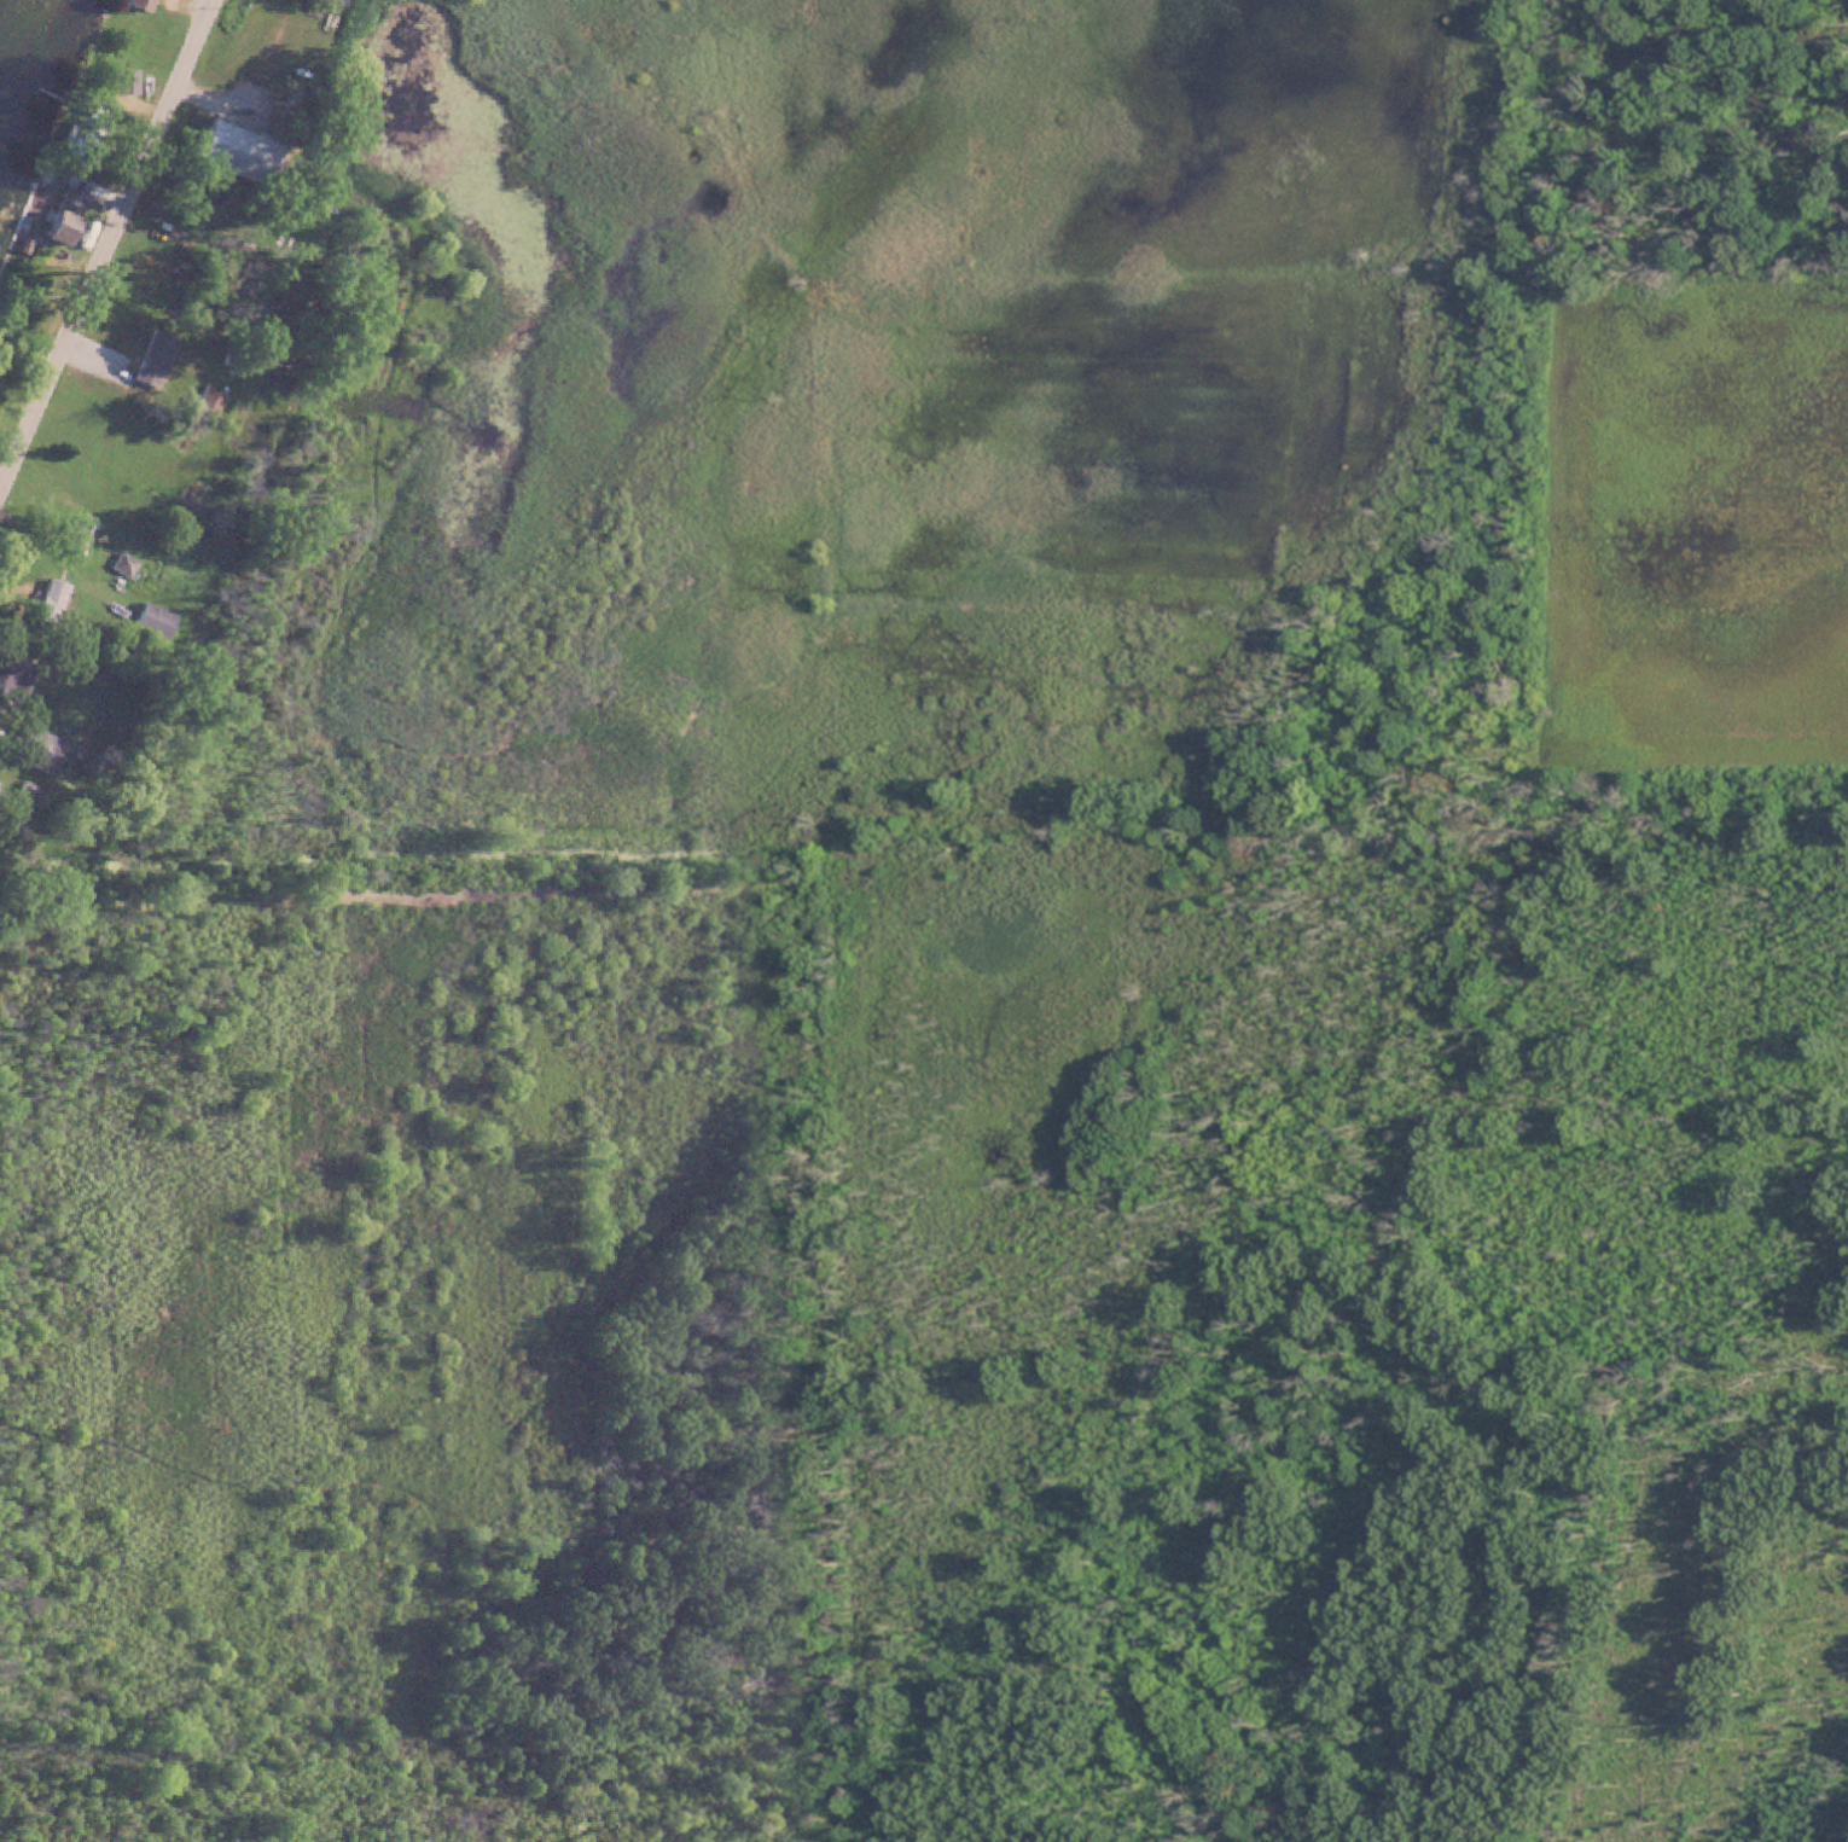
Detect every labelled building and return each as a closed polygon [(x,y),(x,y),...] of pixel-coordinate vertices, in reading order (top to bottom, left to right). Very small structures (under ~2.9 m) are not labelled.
[(125,8),(147,16),(152,0),(128,0),(125,8)] [(112,74),(112,97),(136,97),(136,74),(112,74)] [(67,147),(91,155),(104,116),(80,108),(67,147)] [(191,167),(260,186),(272,140),(203,121),(191,167)] [(45,237),(66,246),(86,195),(64,187),(45,237)] [(129,382),(153,392),(172,342),(148,333),(129,382)] [(210,427),(222,396),(202,388),(190,418),(210,427)] [(127,581),(138,566),(121,554),(110,569),(127,581)] [(67,587),(44,578),(28,618),(51,628),(67,587)] [(0,653),(0,689),(20,699),(34,671),(0,653)] [(49,777),(63,742),(21,725),(7,760),(49,777)] [(16,797),(34,807),(42,792),(24,782),(16,797)]
